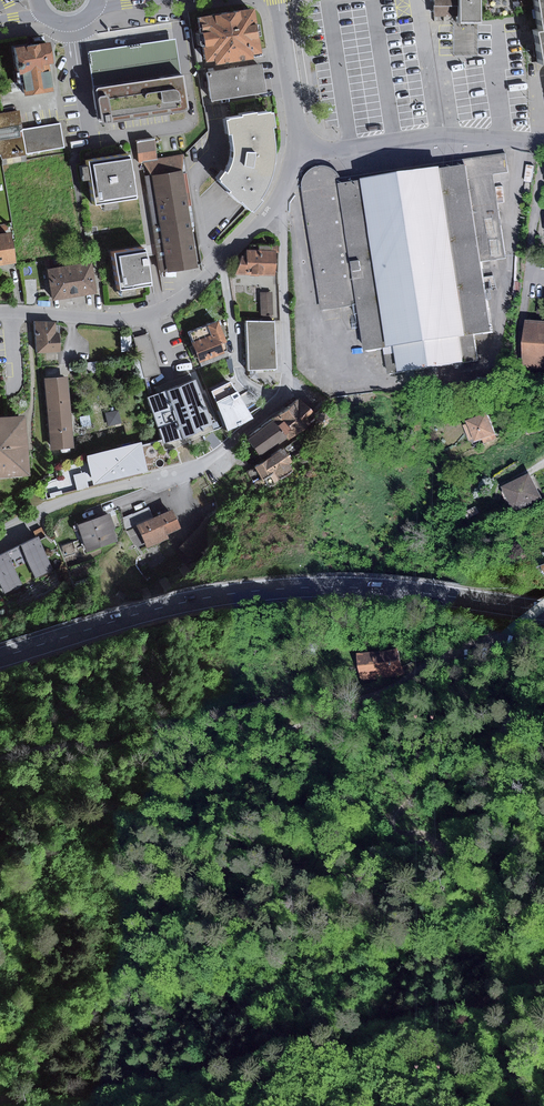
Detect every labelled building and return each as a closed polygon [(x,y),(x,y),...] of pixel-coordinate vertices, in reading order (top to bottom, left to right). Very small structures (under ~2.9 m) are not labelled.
[(432,16),(456,16),(456,23),(479,22),(479,0),(432,0),(432,16)] [(533,63),(543,61),(543,0),(529,0),(534,29),(528,30),(533,63)] [(253,8),(197,17),(205,62),(213,60),(214,64),(252,58),(252,54),(260,53),(253,8)] [(89,51),(95,88),(183,75),(177,38),(89,51)] [(49,44),(15,49),(17,65),(17,66),(17,69),(18,71),(19,74),(16,75),(18,84),(23,83),(25,95),(51,91),(47,65),(52,64),(49,44)] [(208,73),(213,102),(268,93),(263,64),(208,73)] [(183,75),(95,88),(99,122),(100,123),(103,124),(189,111),(183,75)] [(0,151),(1,158),(28,154),(24,130),(20,109),(0,113),(0,151)] [(223,171),(217,178),(230,191),(228,192),(238,201),(239,200),(249,210),(250,209),(252,211),(261,200),(259,198),(264,190),(267,183),(270,175),(272,167),(273,159),(274,150),(273,142),(272,134),(271,127),(274,126),(271,112),(269,112),(269,111),(255,114),(255,112),(240,114),(240,116),(227,118),(227,119),(224,119),(227,134),(230,133),(231,139),(232,147),(231,155),(230,161),(226,172),(223,171)] [(28,154),(65,147),(61,124),(24,130),(28,154)] [(155,140),(137,143),(140,162),(143,161),(158,159),(155,140)] [(143,161),(153,176),(184,171),(185,154),(158,159),(143,161)] [(506,154),(342,179),(339,173),(334,169),(328,167),(322,166),(315,168),(310,172),(306,177),(305,184),(305,190),(324,311),(361,305),(368,353),(387,350),(391,375),(480,362),(476,337),(495,334),(484,262),(507,259),(494,175),(509,172),(506,154)] [(85,162),(92,205),(134,198),(126,155),(85,162)] [(153,176),(170,273),(199,268),(184,171),(153,176)] [(170,273),(153,176),(145,177),(162,275),(170,273)] [(0,234),(0,265),(15,262),(10,232),(0,234)] [(237,275),(276,276),(277,251),(262,251),(262,246),(252,245),(251,251),(248,250),(248,257),(243,257),(237,275)] [(142,247),(111,252),(117,288),(148,283),(142,247)] [(92,262),(49,269),(54,301),(97,294),(92,262)] [(272,292),(260,292),(261,315),(273,315),(272,292)] [(525,321),(523,366),(543,368),(543,322),(525,321)] [(56,322),(37,322),(38,353),(61,352),(61,333),(57,333),(56,322)] [(191,333),(201,362),(227,352),(229,351),(228,342),(219,322),(191,333)] [(274,322),(246,323),(248,371),(276,370),(274,322)] [(135,338),(146,378),(161,374),(150,334),(135,338)] [(131,336),(121,337),(123,352),(132,351),(131,336)] [(227,352),(201,362),(202,366),(228,356),(227,352)] [(104,361),(84,362),(85,373),(104,372),(104,361)] [(156,388),(158,394),(191,382),(189,375),(156,388)] [(69,377),(45,379),(51,450),(75,448),(69,377)] [(162,440),(165,450),(176,448),(215,431),(212,425),(214,425),(197,380),(191,382),(158,394),(148,398),(162,440)] [(301,400),(275,419),(288,438),(290,440),(315,422),(319,426),(326,426),(330,422),(330,417),(326,415),(323,414),(320,416),(301,400)] [(120,411),(106,414),(109,426),(122,423),(120,411)] [(496,438),(487,411),(465,419),(473,441),(482,438),(483,443),(496,438)] [(0,419),(0,479),(31,476),(26,417),(0,419)] [(275,419),(250,440),(262,456),(288,438),(275,419)] [(309,431),(285,449),(290,458),(315,440),(309,431)] [(162,440),(54,466),(57,481),(43,484),(47,498),(182,464),(176,448),(165,450),(162,440)] [(285,449),(255,467),(263,479),(256,484),(260,491),(291,472),(287,466),(293,462),(290,458),(285,449)] [(541,499),(528,473),(501,487),(514,513),(541,499)] [(138,526),(154,519),(149,507),(124,518),(125,529),(126,531),(138,526)] [(477,507),(465,513),(469,519),(480,513),(477,507)] [(154,519),(138,526),(148,549),(170,539),(168,535),(181,529),(173,510),(154,519)] [(111,514),(78,525),(88,552),(118,541),(115,530),(116,529),(111,514)] [(38,538),(8,552),(15,567),(27,561),(35,578),(53,570),(38,538)] [(0,556),(0,586),(3,593),(23,584),(15,567),(8,552),(0,556)] [(404,650),(363,656),(366,681),(407,675),(404,650)]
